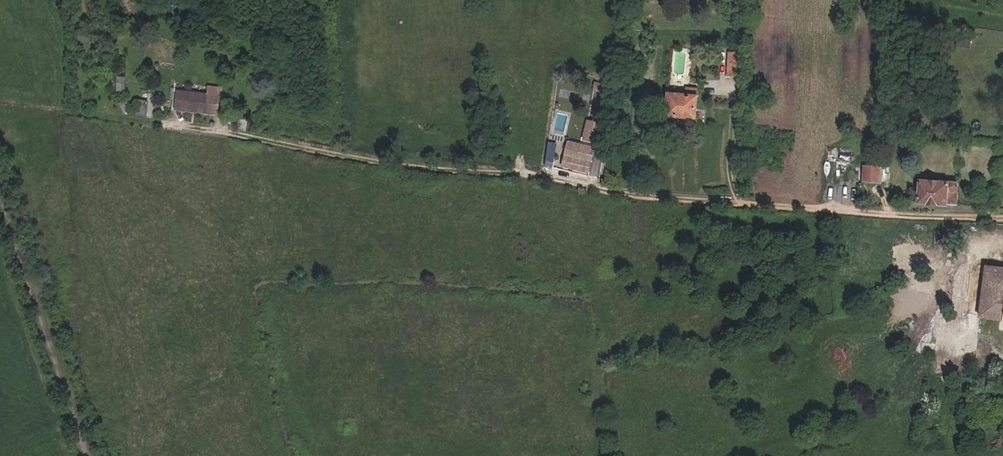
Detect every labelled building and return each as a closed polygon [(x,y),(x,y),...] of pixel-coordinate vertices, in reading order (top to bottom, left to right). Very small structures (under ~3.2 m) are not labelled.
[(729,74),(739,75),(739,54),(730,54),(729,74)] [(178,87),(176,104),(212,109),(214,92),(178,87)] [(697,95),(670,94),(669,114),(696,116),(697,95)] [(116,102),(122,113),(129,109),(124,98),(116,102)] [(135,102),(134,114),(147,116),(148,104),(135,102)] [(595,121),(583,119),(579,137),(591,139),(595,121)] [(558,165),(585,170),(590,145),(563,140),(558,165)] [(863,165),(862,181),(880,182),(880,165),(863,165)] [(917,202),(956,206),(959,177),(947,176),(946,183),(936,182),(920,180),(917,202)] [(1002,319),(1002,267),(988,265),(981,317),(1002,319)]
